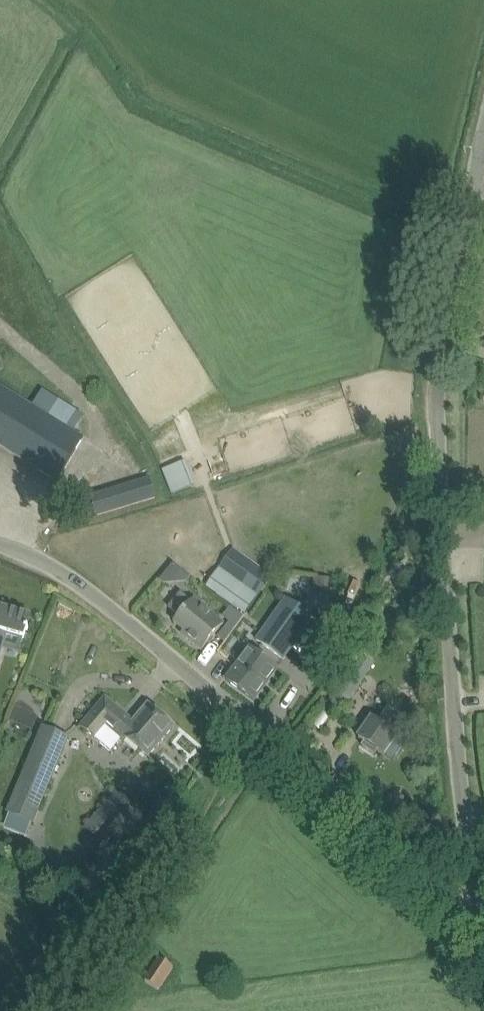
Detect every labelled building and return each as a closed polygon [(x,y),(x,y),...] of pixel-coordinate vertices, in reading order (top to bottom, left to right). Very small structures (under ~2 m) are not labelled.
[(83,440),(0,387),(0,446),(57,481),(83,440)] [(188,460),(165,469),(174,493),(197,485),(188,460)] [(92,496),(98,515),(155,497),(150,479),(92,496)] [(206,586),(246,613),(272,576),(232,549),(206,586)] [(183,634),(202,650),(224,624),(195,599),(192,602),(181,593),(169,607),(180,616),(175,623),(185,631),(183,634)] [(283,660),(313,617),(285,597),(254,639),(283,660)] [(244,616),(229,606),(221,615),(228,621),(216,635),(224,642),(244,616)] [(7,634),(24,639),(26,631),(28,631),(29,628),(27,628),(30,616),(0,607),(0,657),(7,634)] [(254,700),(277,668),(251,649),(227,680),(254,700)] [(340,713),(367,672),(357,664),(329,706),(340,713)] [(105,697),(81,726),(111,752),(121,740),(123,742),(126,739),(148,757),(174,727),(148,705),(133,722),(105,697)] [(378,752),(384,756),(385,755),(393,761),(406,742),(398,736),(398,735),(393,731),(402,717),(389,708),(379,722),(373,718),(359,738),(365,743),(362,746),(376,756),(378,752)] [(63,735),(39,726),(6,810),(30,819),(63,735)] [(134,808),(117,793),(87,829),(104,843),(134,808)] [(160,959),(156,965),(145,981),(158,990),(173,968),(160,959)]
